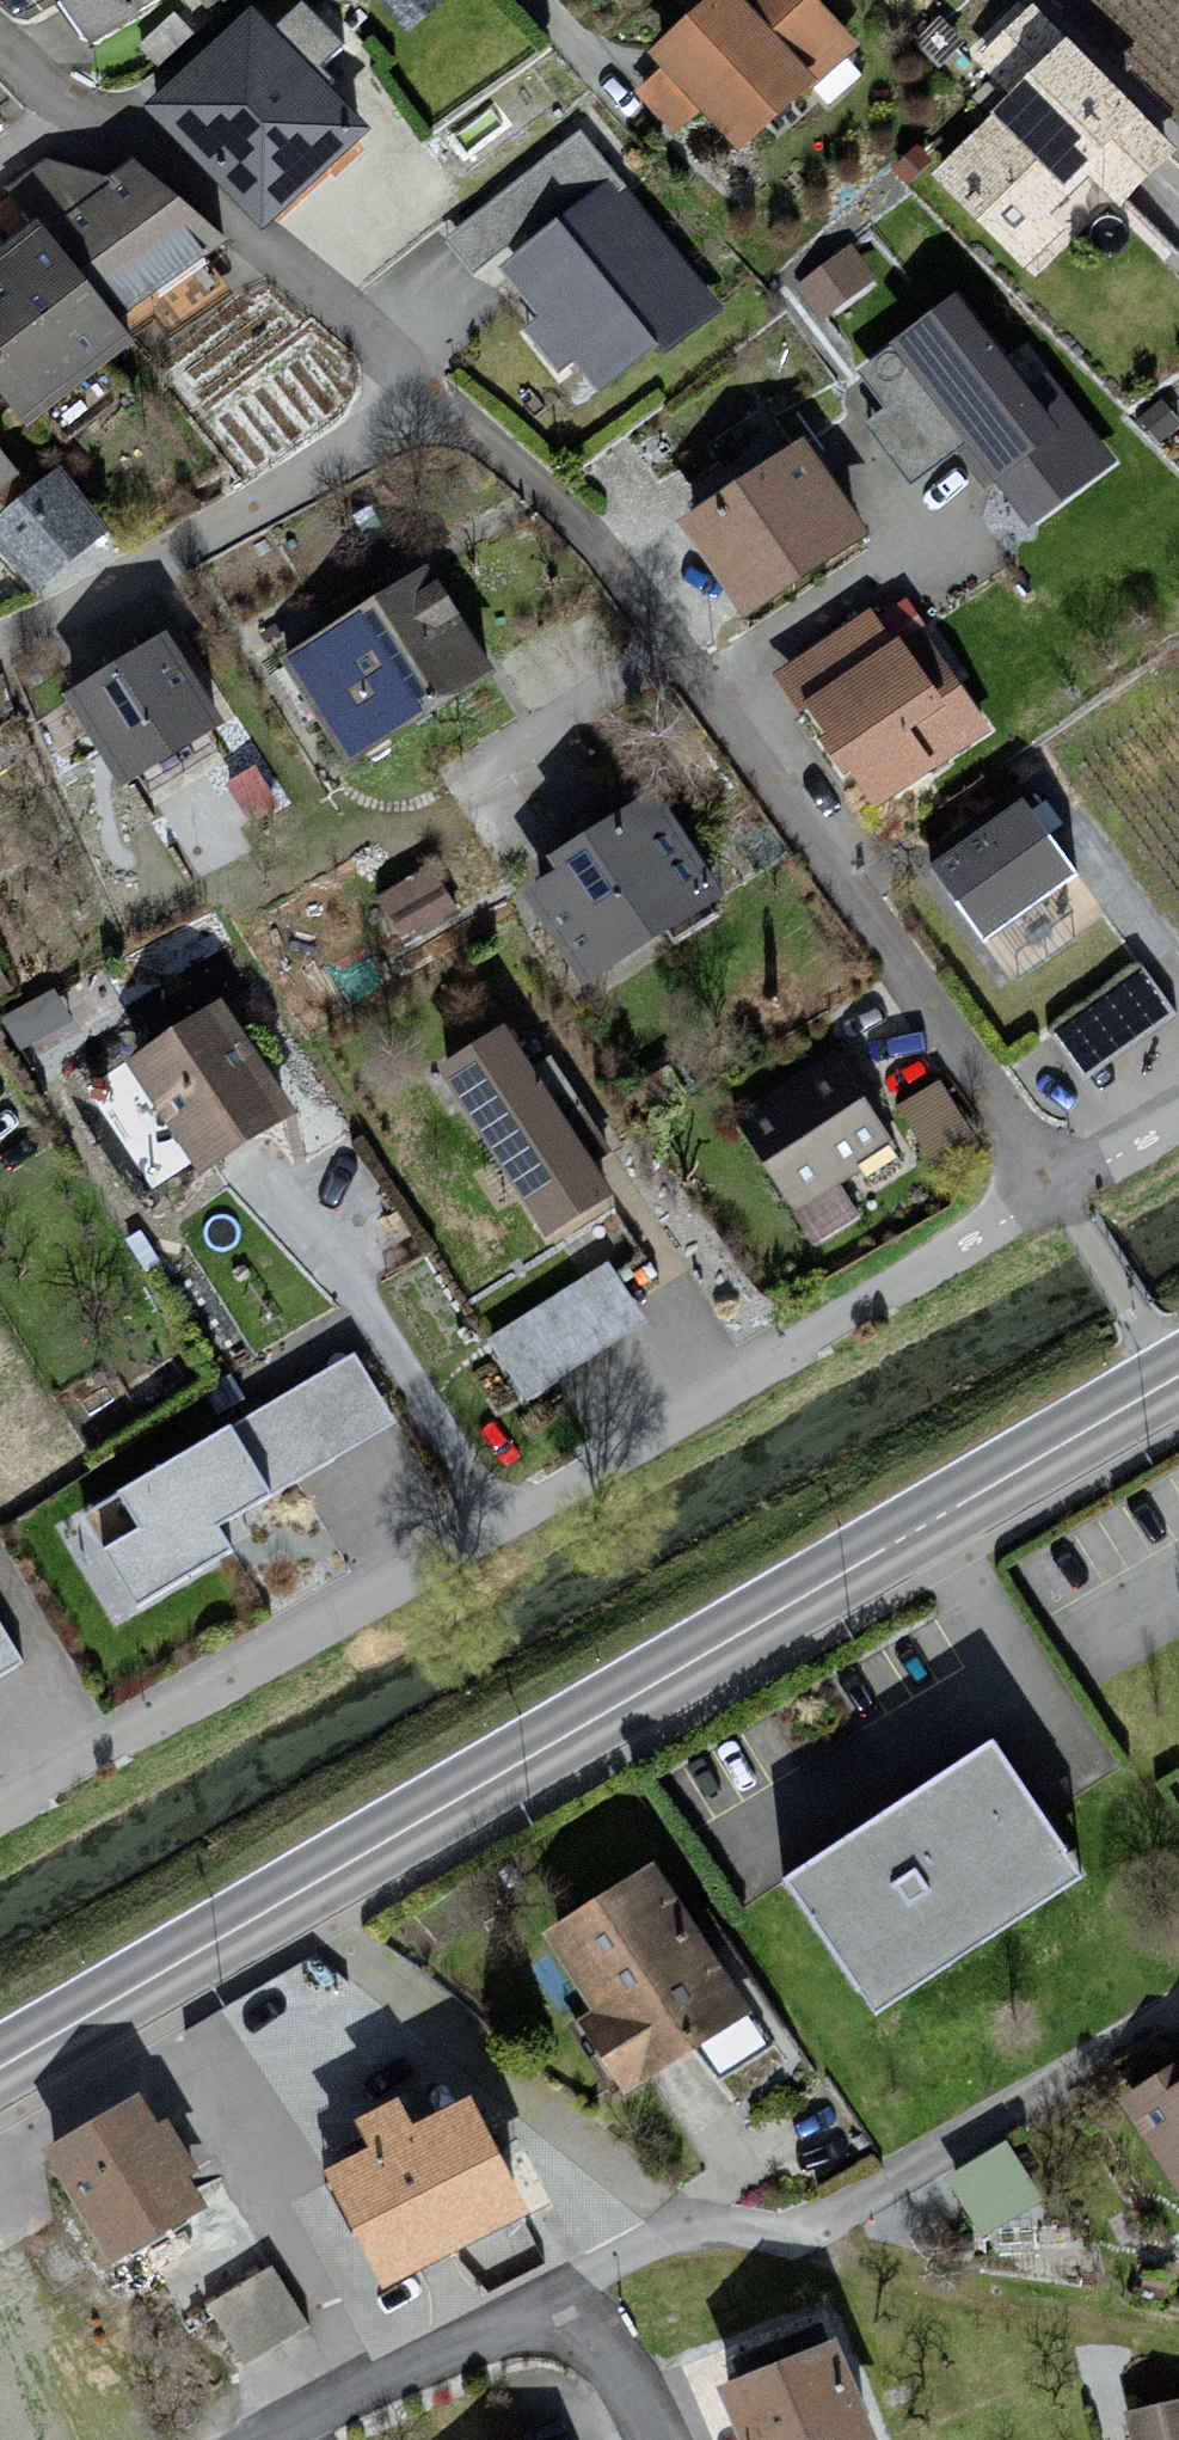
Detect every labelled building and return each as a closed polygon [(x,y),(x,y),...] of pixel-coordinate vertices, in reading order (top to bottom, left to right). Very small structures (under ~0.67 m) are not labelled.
[(128,55),(210,2),(229,13),(247,0),(85,0),(128,55)] [(323,61),(350,35),(314,0),(302,0),(282,20),(323,61)] [(628,53),(649,79),(623,98),(658,137),(677,122),(716,159),(839,58),(787,0),(690,0),(628,53)] [(1011,85),(933,165),(1026,255),(1103,177),(1127,200),(1178,147),(1178,137),(1039,0),(1032,0),(979,54),(1011,85)] [(166,96),(272,191),(339,134),(244,24),(166,96)] [(485,265),(579,395),(702,311),(567,135),(431,237),(457,278),(485,265)] [(78,235),(150,321),(225,260),(156,175),(133,194),(55,169),(21,193),(78,235)] [(855,235),(793,276),(821,318),(883,277),(855,235)] [(0,286),(0,362),(67,444),(163,365),(59,238),(0,286)] [(866,411),(855,426),(906,497),(947,465),(1009,534),(1105,476),(1029,377),(1003,401),(928,304),(848,376),(866,411)] [(650,530),(722,627),(848,551),(779,445),(650,530)] [(43,496),(0,458),(0,538),(43,496)] [(285,673),(353,776),(513,691),(449,583),(285,673)] [(856,611),(761,677),(857,828),(976,742),(916,639),(886,654),(856,611)] [(78,713),(157,808),(248,748),(173,651),(78,713)] [(1022,799),(939,859),(997,941),(1081,882),(1022,799)] [(636,801),(497,904),(566,1005),(708,913),(636,801)] [(401,930),(459,908),(441,859),(383,881),(401,930)] [(1050,1020),(1089,1080),(1178,1023),(1178,1018),(1143,961),(1050,1020)] [(147,1081),(222,1193),(311,1131),(240,1019),(147,1081)] [(415,1071),(522,1235),(597,1194),(490,1026),(415,1071)] [(718,1126),(776,1214),(871,1154),(816,1062),(718,1126)] [(925,1090),(884,1114),(918,1185),(964,1161),(925,1090)] [(465,1344),(508,1402),(627,1330),(588,1265),(465,1344)] [(135,1602),(240,1552),(220,1510),(401,1424),(367,1354),(81,1490),(135,1602)] [(35,1669),(0,1605),(0,1688),(35,1669)] [(1014,1744),(791,1894),(890,2047),(1112,1893),(1014,1744)] [(1165,1766),(1178,1791),(1178,1758),(1165,1766)] [(682,1869),(554,1941),(647,2103),(774,2031),(682,1869)] [(1178,2165),(1178,2082),(1142,2104),(1178,2165)] [(61,2152),(125,2267),(220,2215),(155,2100),(61,2152)] [(352,2170),(409,2290),(552,2222),(495,2102),(432,2132),(352,2170)] [(952,2162),(974,2225),(1043,2201),(1020,2138),(952,2162)] [(206,2294),(237,2357),(310,2321),(279,2258),(206,2294)] [(732,2392),(749,2439),(884,2439),(852,2350),(732,2392)] [(1137,2439),(1178,2439),(1178,2410),(1133,2419),(1137,2439)]
